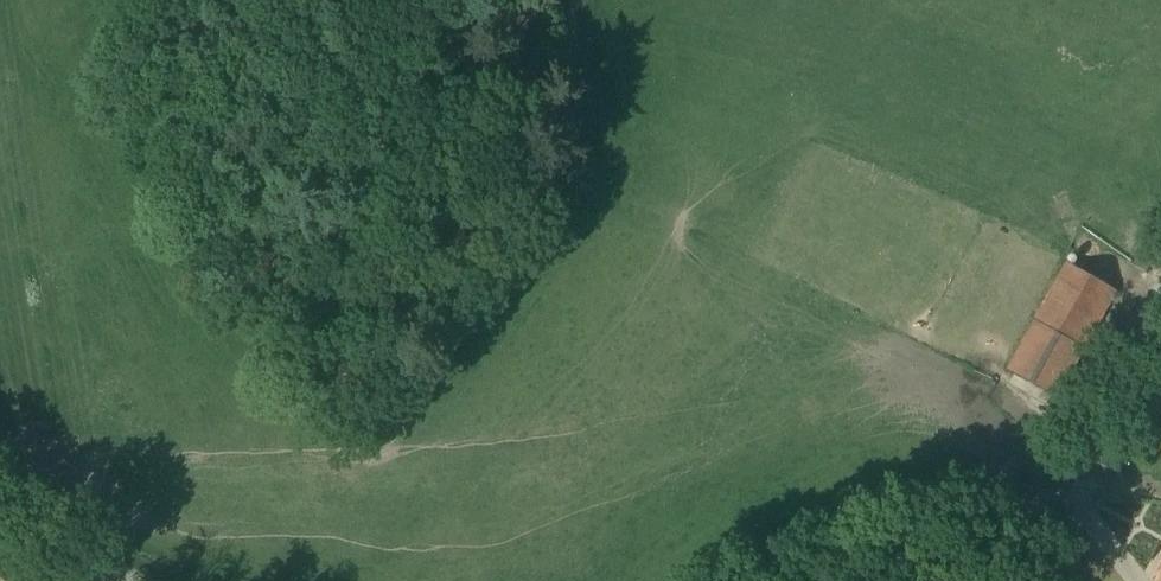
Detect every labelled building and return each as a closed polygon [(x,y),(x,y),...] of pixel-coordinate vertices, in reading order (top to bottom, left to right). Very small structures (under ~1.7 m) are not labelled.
[(1007,370),(1057,397),(1118,289),(1066,260),(1007,370)]
